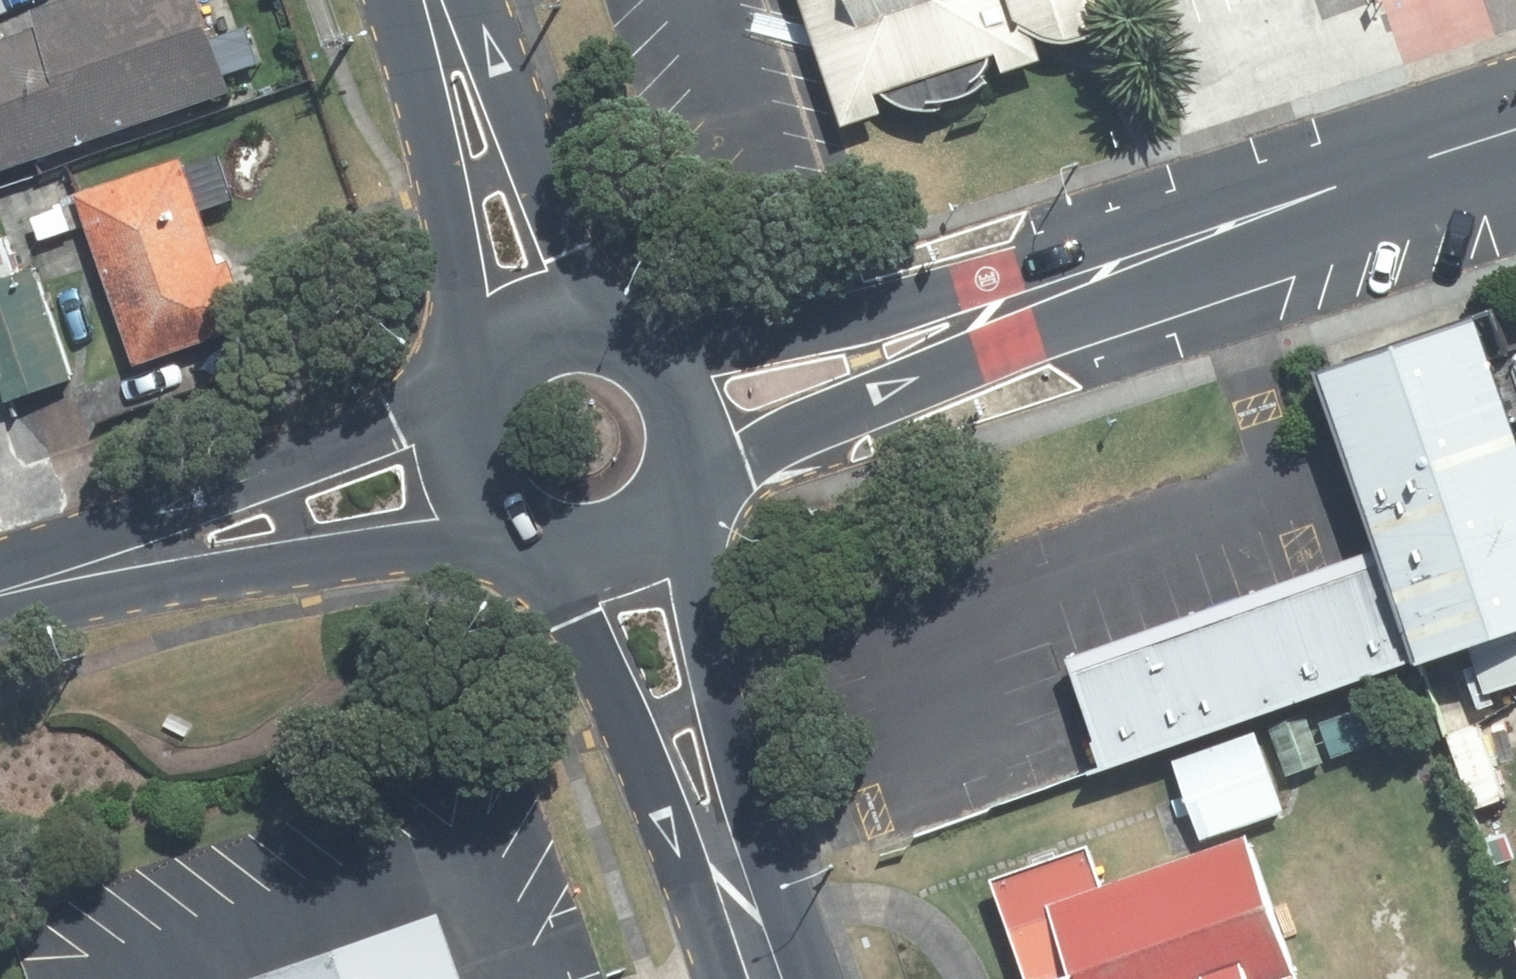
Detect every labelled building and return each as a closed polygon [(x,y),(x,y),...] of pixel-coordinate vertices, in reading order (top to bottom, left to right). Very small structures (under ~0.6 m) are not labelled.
[(6,41),(47,157),(243,90),(211,0),(73,0),(45,9),(50,26),(6,41)] [(856,124),(895,113),(888,92),(896,91),(903,99),(911,105),(920,108),(930,109),(955,110),(955,101),(962,101),(970,98),(976,97),(982,94),(989,90),(996,84),(1000,80),(1001,74),(1004,63),(1004,54),(1009,52),(1017,72),(1054,60),(1046,34),(1054,39),(1064,42),(1078,42),(1092,43),(1103,38),(1114,33),(1121,25),(1125,18),(1119,0),(813,0),(856,124)] [(6,41),(0,44),(0,174),(47,157),(6,41)] [(189,157),(86,194),(145,365),(260,324),(239,263),(228,266),(189,157)] [(68,208),(36,218),(43,239),(75,229),(68,208)] [(79,379),(41,268),(0,281),(0,378),(6,376),(14,400),(79,379)] [(1459,330),(1324,374),(1382,539),(1422,654),(1515,623),(1515,494),(1459,330)] [(1053,653),(1094,769),(1422,654),(1382,539),(1053,653)] [(1500,628),(1515,678),(1515,623),(1500,628)] [(1313,715),(1325,754),(1377,737),(1365,699),(1313,715)] [(1259,726),(1275,771),(1318,757),(1302,711),(1259,726)] [(1245,732),(1166,757),(1190,835),(1270,808),(1245,732)] [(1232,835),(1086,886),(1071,844),(976,877),(1012,978),(1282,978),(1232,835)] [(433,918),(257,978),(454,978),(433,918)]
